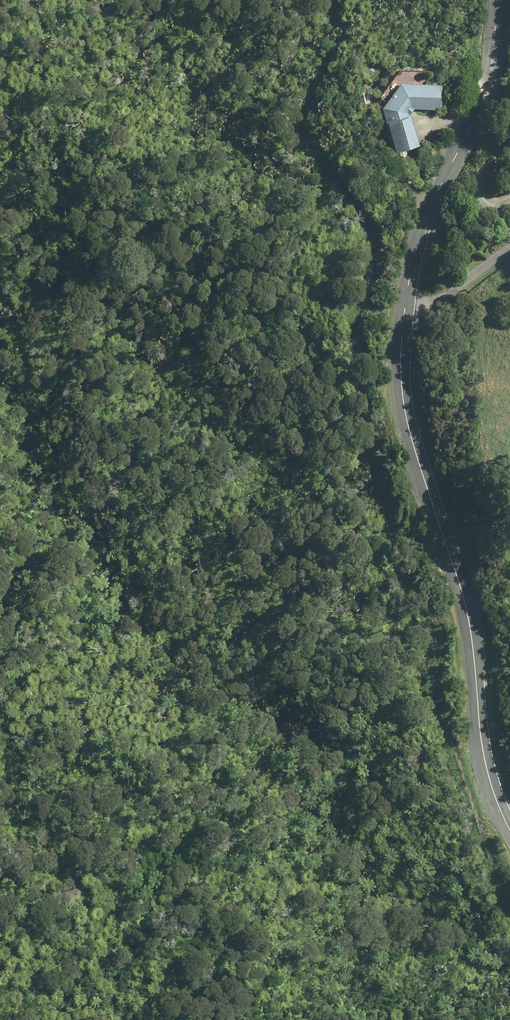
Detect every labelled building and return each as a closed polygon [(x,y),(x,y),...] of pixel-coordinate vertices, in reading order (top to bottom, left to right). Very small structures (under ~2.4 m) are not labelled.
[(379,110),(393,155),(419,147),(408,113),(414,107),(443,109),(445,89),(402,86),(379,110)]
